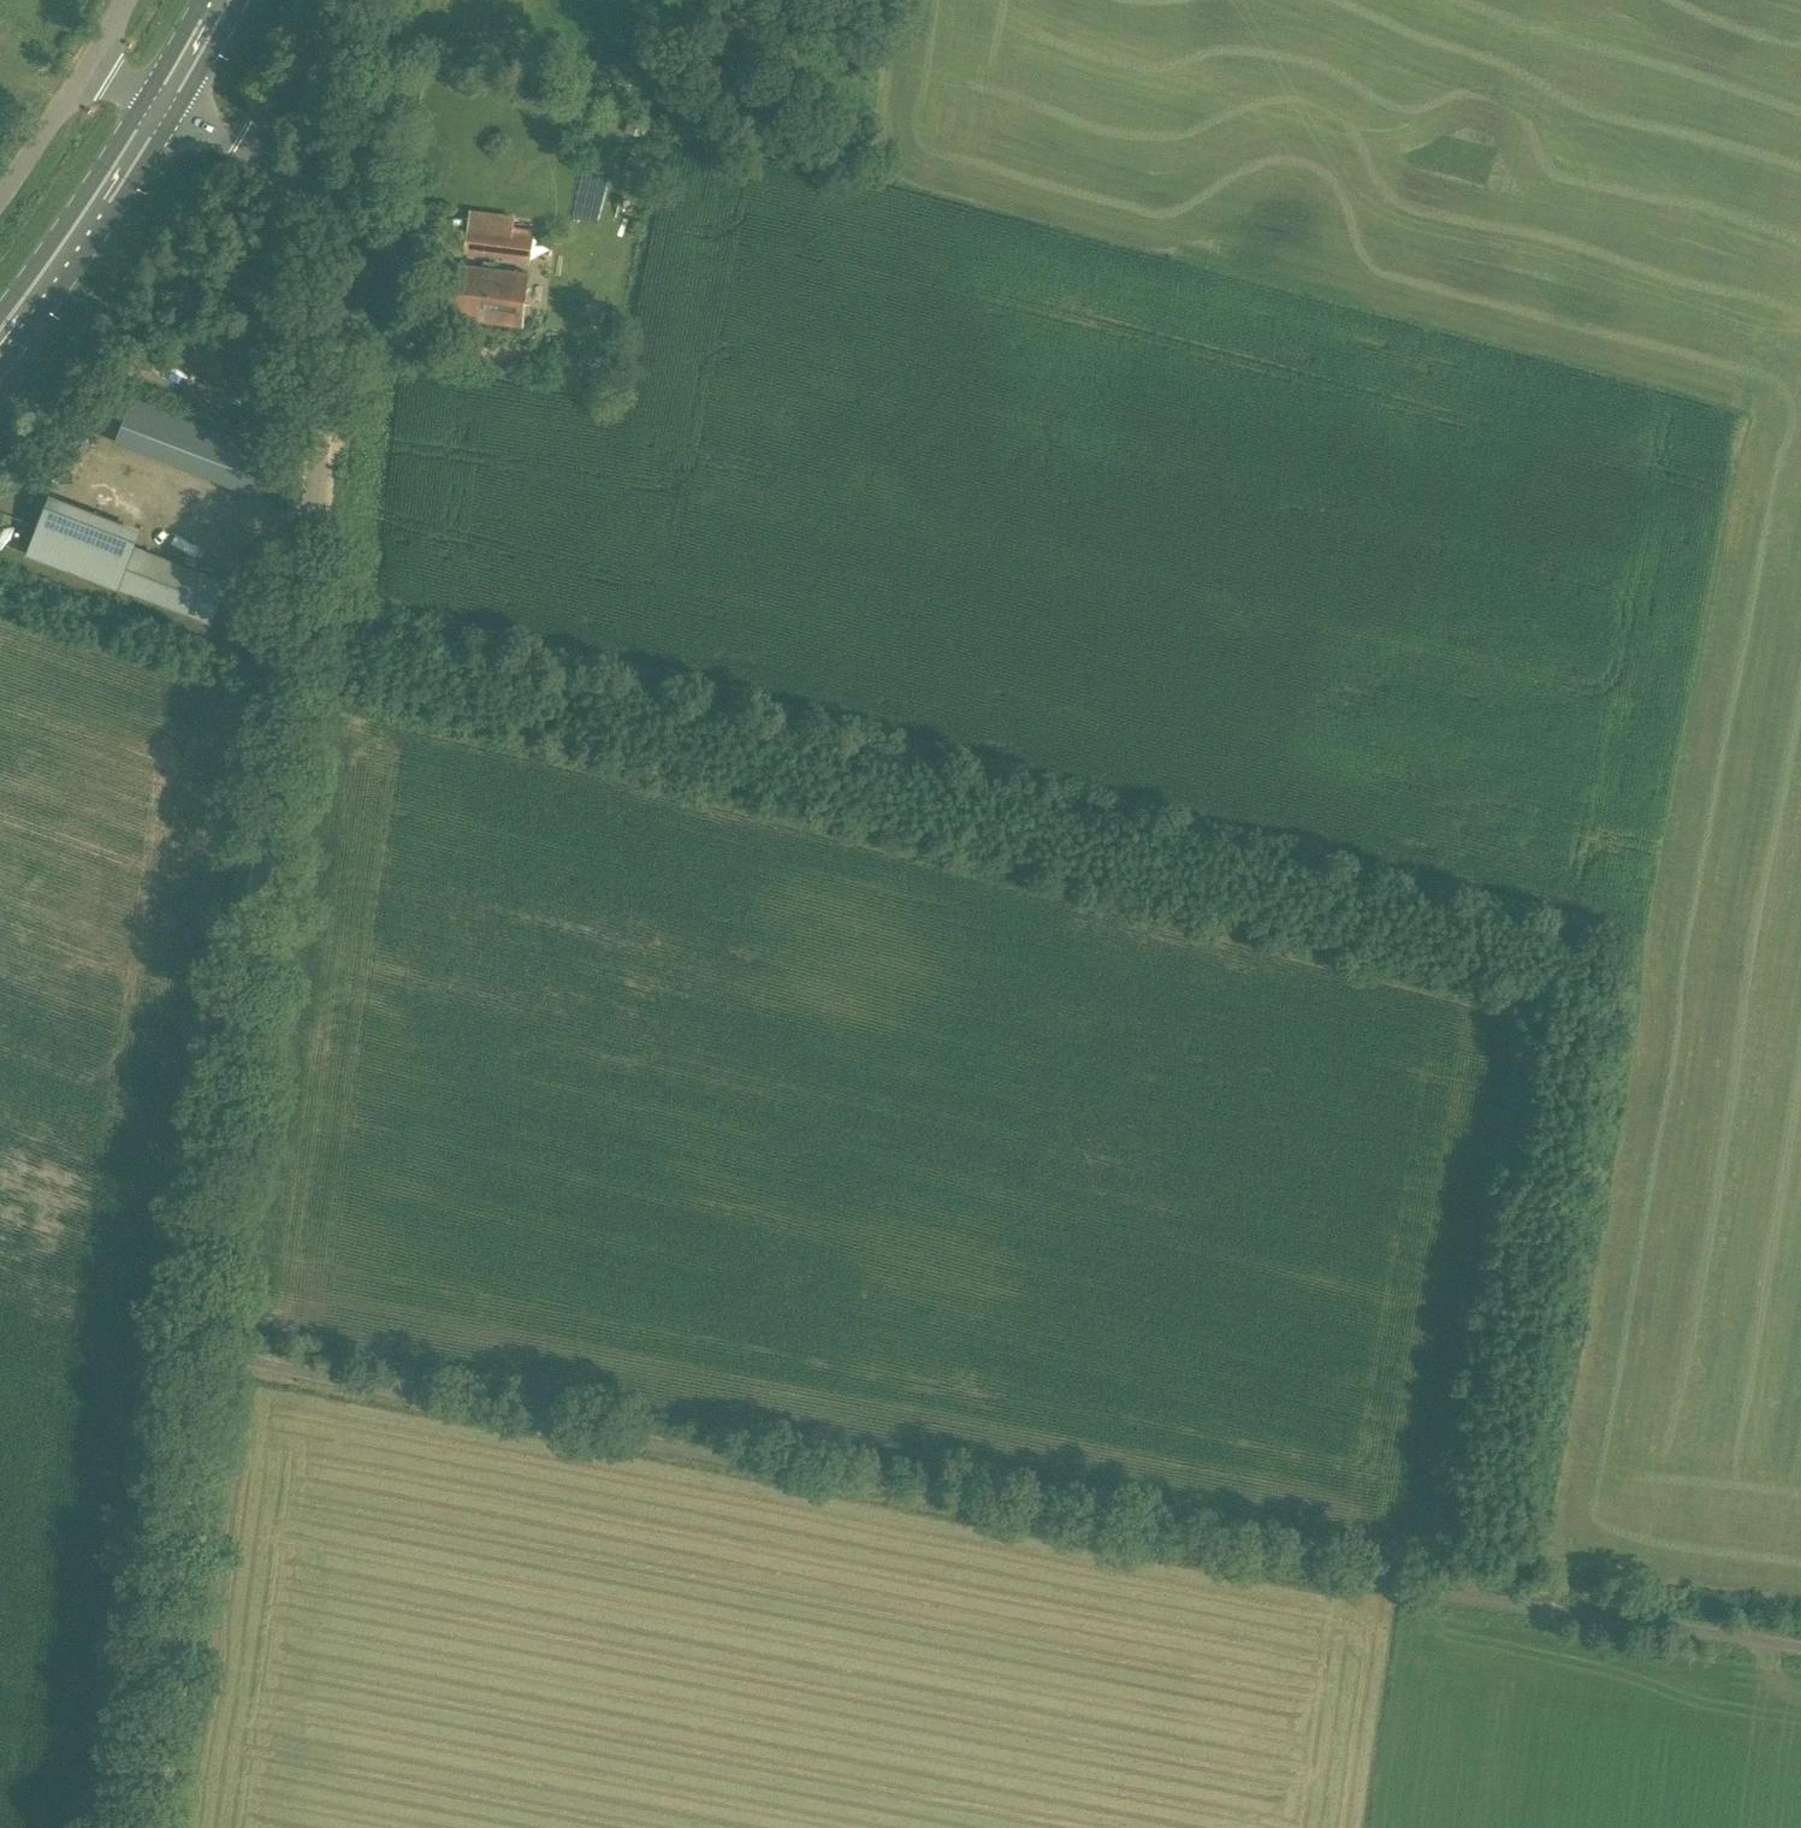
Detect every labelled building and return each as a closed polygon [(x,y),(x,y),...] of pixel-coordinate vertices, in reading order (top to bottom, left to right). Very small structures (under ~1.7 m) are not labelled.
[(531,262),(535,235),(468,227),(465,254),(531,262)] [(523,326),(528,273),(446,263),(442,315),(523,326)] [(268,476),(110,416),(93,461),(251,521),(268,476)] [(211,625),(228,581),(136,546),(142,531),(49,495),(27,555),(119,591),(119,590),(211,625)]
